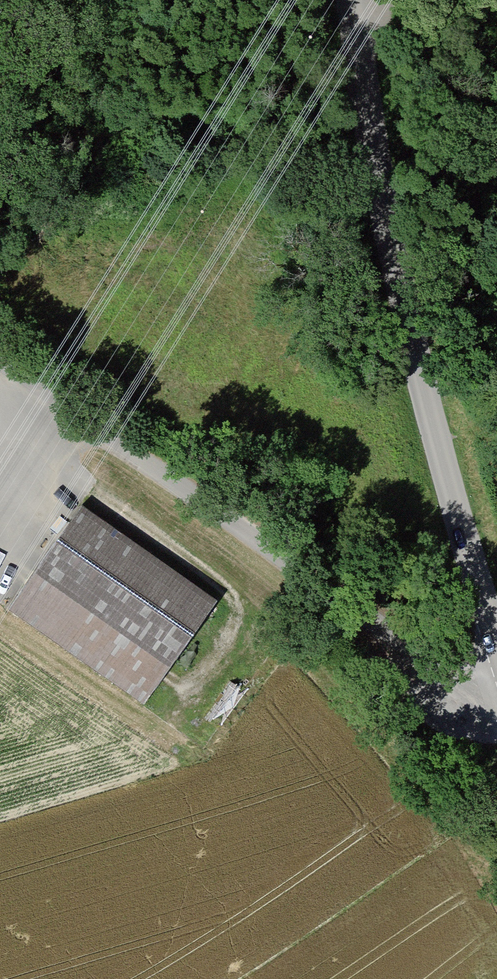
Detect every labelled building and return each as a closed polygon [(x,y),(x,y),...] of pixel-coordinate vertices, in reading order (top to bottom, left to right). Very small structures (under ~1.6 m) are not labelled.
[(218,602),(79,505),(6,609),(145,706),(218,602)]
